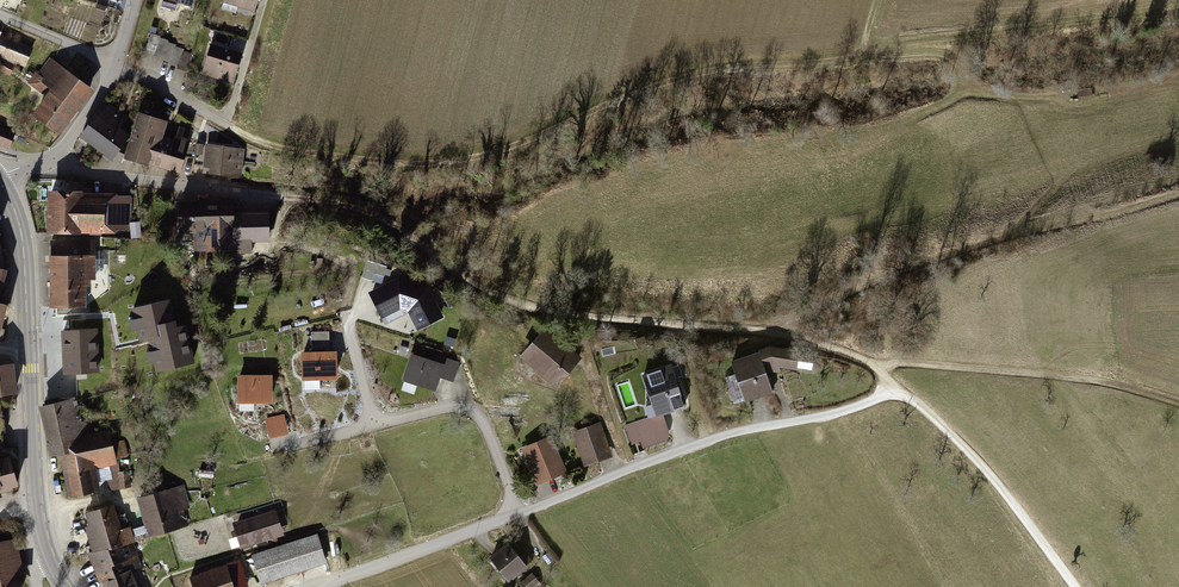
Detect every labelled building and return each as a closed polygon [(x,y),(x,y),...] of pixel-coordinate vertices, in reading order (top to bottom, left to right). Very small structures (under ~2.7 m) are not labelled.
[(218,2),(253,11),(256,0),(219,0),(218,2)] [(163,36),(148,33),(145,52),(153,54),(153,57),(162,59),(162,61),(173,63),(172,66),(180,68),(179,70),(186,71),(189,54),(183,53),(183,49),(175,48),(176,46),(168,44),(169,41),(162,40),(163,36)] [(0,36),(0,59),(22,68),(30,48),(0,36)] [(240,52),(207,43),(198,76),(231,85),(240,52)] [(88,89),(49,58),(26,86),(39,96),(25,114),(51,135),(88,89)] [(123,117),(102,101),(75,136),(105,159),(124,135),(114,128),(123,117)] [(163,122),(131,114),(116,159),(176,172),(187,130),(174,127),(172,137),(159,134),(163,122)] [(0,129),(0,145),(7,148),(12,133),(0,129)] [(243,148),(202,145),(200,170),(241,174),(243,148)] [(79,191),(44,191),(44,232),(131,233),(131,198),(79,197),(79,191)] [(240,201),(177,204),(179,243),(196,242),(197,251),(243,249),(240,201)] [(94,242),(46,241),(46,307),(85,308),(85,281),(96,282),(94,242)] [(400,276),(365,293),(378,318),(398,309),(405,312),(415,330),(442,318),(426,288),(400,276)] [(172,297),(132,304),(140,341),(152,339),(158,369),(195,361),(187,322),(177,324),(172,297)] [(97,327),(61,329),(63,372),(99,371),(97,327)] [(577,358),(543,327),(517,355),(551,386),(577,358)] [(330,345),(330,329),(312,329),(312,344),(330,345)] [(337,348),(302,349),(302,377),(338,376),(337,348)] [(767,348),(727,362),(741,402),(769,393),(762,375),(777,371),(791,373),(794,352),(767,348)] [(444,362),(411,350),(401,378),(434,389),(439,375),(455,380),(462,361),(446,355),(444,362)] [(0,364),(0,397),(12,395),(8,363),(0,364)] [(668,366),(641,374),(653,415),(680,406),(668,366)] [(273,372),(238,372),(238,400),(273,399),(273,372)] [(76,397),(36,406),(46,454),(55,451),(63,496),(95,491),(92,469),(115,466),(114,459),(127,457),(123,439),(108,442),(106,429),(94,430),(92,419),(82,420),(76,397)] [(284,413),(266,418),(270,436),(289,432),(284,413)] [(660,415),(623,426),(629,446),(666,434),(660,415)] [(570,432),(580,467),(612,458),(602,423),(570,432)] [(549,435),(518,447),(532,485),(563,473),(549,435)] [(3,456),(0,457),(0,492),(12,489),(3,456)] [(183,483),(133,496),(143,536),(187,524),(182,508),(189,506),(183,483)] [(80,511),(84,525),(81,526),(89,549),(83,551),(94,581),(98,579),(101,586),(134,586),(128,569),(139,566),(127,527),(117,528),(111,504),(80,511)] [(275,508),(231,521),(240,548),(284,534),(275,508)] [(318,533),(251,552),(260,581),(326,561),(318,533)] [(14,539),(0,541),(0,586),(23,586),(14,539)] [(508,545),(486,559),(503,584),(524,570),(508,545)] [(191,574),(194,586),(236,586),(229,563),(191,574)] [(518,582),(522,586),(530,586),(536,583),(529,574),(518,582)]
